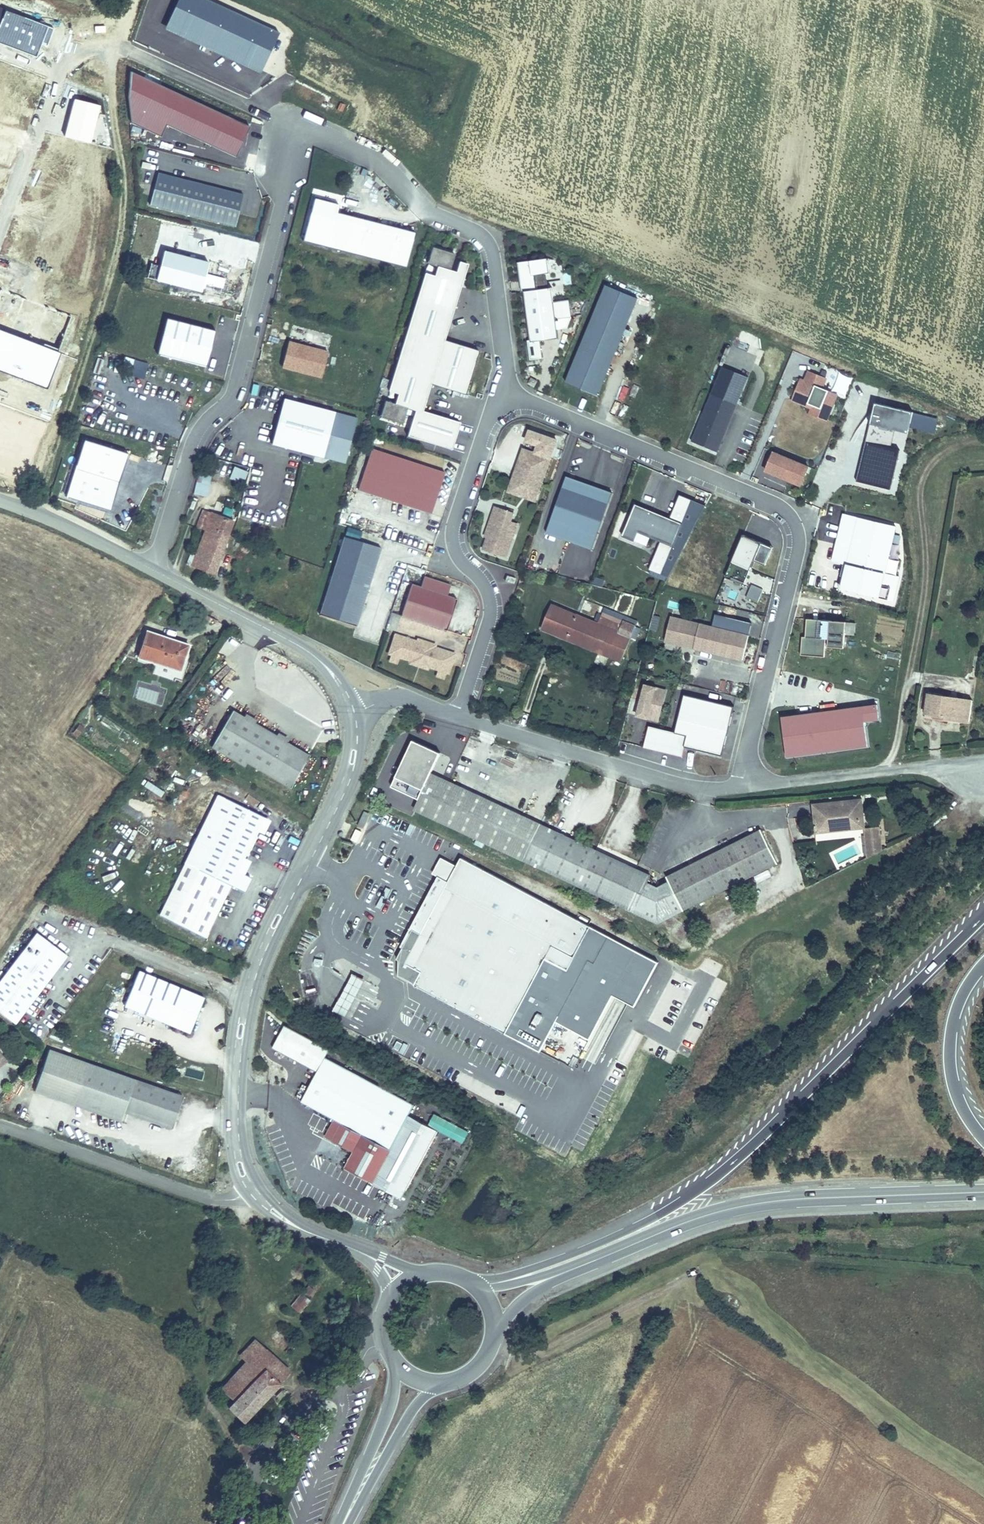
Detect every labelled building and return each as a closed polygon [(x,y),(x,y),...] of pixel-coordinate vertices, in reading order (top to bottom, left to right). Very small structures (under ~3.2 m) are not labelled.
[(236,158),(251,127),(131,73),(129,99),(133,124),(160,137),(166,127),(236,158)] [(245,194),(157,172),(147,206),(235,228),(245,194)] [(339,206),(314,199),(303,241),(407,268),(416,234),(338,214),(339,206)] [(409,426),(407,438),(452,451),(462,425),(424,412),(431,386),(466,396),(480,353),(446,342),(469,264),(454,261),(457,254),(432,248),(379,419),(409,426)] [(209,264),(164,251),(156,281),(203,295),(209,264)] [(556,302),(555,288),(537,290),(536,275),(550,274),(548,260),(520,263),(523,294),(527,294),(532,340),(529,341),(531,363),(545,362),(543,344),(561,341),(560,330),(568,329),(572,317),(570,300),(556,302)] [(610,282),(567,379),(598,392),(640,295),(610,282)] [(217,332),(166,320),(157,355),(207,370),(217,332)] [(329,352),(288,341),(281,369),(321,380),(329,352)] [(100,374),(103,359),(97,358),(93,372),(100,374)] [(723,368),(712,393),(738,404),(749,379),(723,368)] [(840,395),(825,389),(829,380),(808,371),(797,398),(820,408),(817,415),(829,421),(840,395)] [(128,402),(128,383),(116,383),(116,393),(120,394),(119,402),(128,402)] [(738,404),(712,393),(692,439),(718,450),(738,404)] [(820,408),(797,398),(795,401),(814,409),(812,414),(817,415),(820,408)] [(357,418),(283,399),(272,444),(346,465),(357,418)] [(878,405),(873,425),(874,426),(896,431),(910,435),(916,414),(878,405)] [(896,431),(874,426),(870,442),(892,448),(896,431)] [(128,456),(82,439),(64,499),(111,512),(128,456)] [(370,442),(355,483),(427,509),(442,468),(370,442)] [(870,442),(868,442),(857,480),(891,489),(901,451),(892,448),(870,442)] [(548,455),(521,445),(505,487),(532,497),(548,455)] [(774,452),(766,470),(799,485),(808,467),(774,452)] [(244,484),(248,472),(233,467),(229,479),(244,484)] [(209,496),(210,474),(197,473),(196,495),(209,496)] [(566,473),(545,528),(591,545),(612,489),(566,473)] [(846,489),(844,496),(857,499),(859,493),(846,489)] [(681,522),(635,501),(624,524),(636,529),(671,544),(681,522)] [(486,520),(498,524),(501,515),(489,511),(486,520)] [(215,576),(234,523),(205,512),(198,530),(206,533),(197,557),(191,555),(187,566),(215,576)] [(498,542),(507,518),(501,515),(498,524),(486,520),(483,527),(486,528),(488,529),(486,535),(483,534),(483,536),(479,546),(502,555),(505,544),(498,542)] [(848,566),(860,519),(845,515),(833,562),(848,566)] [(893,603),(899,579),(884,575),(896,528),(860,519),(848,566),(842,591),(893,603)] [(636,529),(624,524),(621,532),(632,538),(636,529)] [(744,535),(731,563),(749,571),(762,543),(744,535)] [(382,549),(344,537),(319,616),(358,628),(382,549)] [(508,574),(506,580),(515,582),(517,576),(508,574)] [(397,611),(441,626),(452,595),(408,580),(397,611)] [(752,584),(746,597),(757,603),(763,590),(752,584)] [(588,652),(597,629),(551,610),(541,633),(588,652)] [(597,629),(588,652),(621,666),(636,630),(602,616),(597,629)] [(670,618),(663,642),(741,662),(747,638),(670,618)] [(824,642),(827,643),(827,645),(843,647),(845,626),(806,622),(804,640),(801,640),(799,658),(823,660),(824,642)] [(855,635),(855,623),(847,622),(847,635),(855,635)] [(190,640),(146,627),(139,651),(183,664),(190,640)] [(394,652),(405,656),(404,658),(422,664),(422,662),(433,665),(441,668),(443,669),(449,650),(429,643),(430,641),(413,635),(412,637),(393,630),(386,649),(394,652)] [(394,652),(386,649),(384,655),(392,658),(394,652)] [(237,664),(225,656),(205,684),(218,693),(237,664)] [(441,668),(433,665),(430,672),(439,674),(441,668)] [(643,686),(634,716),(644,719),(645,715),(656,718),(662,697),(651,694),(653,689),(643,686)] [(651,694),(662,697),(663,692),(653,689),(651,694)] [(646,728),(641,748),(680,758),(682,748),(719,757),(732,708),(682,695),(672,735),(646,728)] [(969,726),(972,704),(924,697),(921,715),(928,716),(927,720),(969,726)] [(308,751),(233,707),(211,744),(246,764),(249,759),(290,783),(308,751)] [(860,710),(862,725),(876,723),(874,708),(860,710)] [(779,720),(783,758),(865,749),(862,725),(860,710),(779,720)] [(414,736),(392,782),(420,795),(441,749),(414,736)] [(432,769),(415,807),(652,919),(774,861),(758,827),(664,869),(669,879),(655,885),(646,881),(650,872),(432,769)] [(272,822),(218,795),(185,863),(230,886),(244,893),(252,879),(245,876),(251,863),(245,859),(257,833),(264,837),(272,822)] [(363,810),(356,825),(363,828),(370,813),(363,810)] [(814,816),(816,844),(864,839),(861,811),(814,816)] [(877,838),(864,839),(867,866),(879,861),(877,838)] [(534,993),(550,965),(543,961),(546,957),(568,969),(574,957),(584,963),(592,948),(582,943),(591,926),(463,855),(446,885),(438,881),(431,892),(440,897),(421,930),(413,925),(397,955),(399,956),(399,957),(399,958),(399,959),(399,960),(400,960),(400,961),(403,962),(398,972),(415,981),(505,1030),(528,989),(534,993)] [(230,886),(185,863),(159,916),(206,940),(230,886)] [(757,882),(771,877),(769,872),(755,876),(757,882)] [(421,930),(440,897),(431,892),(413,925),(421,930)] [(658,962),(591,926),(582,943),(592,948),(584,963),(574,957),(568,969),(546,957),(543,961),(550,965),(534,993),(528,989),(505,1030),(542,1052),(556,1023),(590,1042),(612,996),(635,1007),(658,962)] [(0,979),(0,1008),(15,1020),(66,954),(37,931),(0,979)] [(203,996),(137,970),(124,1004),(190,1030),(203,996)] [(366,976),(353,970),(335,1006),(347,1012),(366,976)] [(412,1102),(325,1057),(329,1048),(284,1025),(272,1048),(317,1071),(301,1101),(334,1119),(341,1122),(332,1140),(353,1151),(345,1167),(391,1191),(402,1197),(438,1129),(428,1124),(406,1113),(412,1102)] [(182,1093),(47,1048),(33,1090),(119,1119),(123,1108),(171,1124),(182,1093)] [(0,1051),(0,1066),(8,1059),(1,1050),(0,1051)] [(63,1132),(71,1106),(32,1094),(24,1119),(63,1132)] [(468,1131),(434,1113),(428,1124),(438,1129),(462,1142),(468,1131)] [(332,1140),(341,1122),(334,1119),(325,1137),(332,1140)] [(301,1300),(294,1307),(303,1315),(309,1308),(301,1300)] [(242,1426),(291,1377),(256,1343),(239,1360),(245,1366),(219,1394),(231,1406),(227,1411),(242,1426)]
